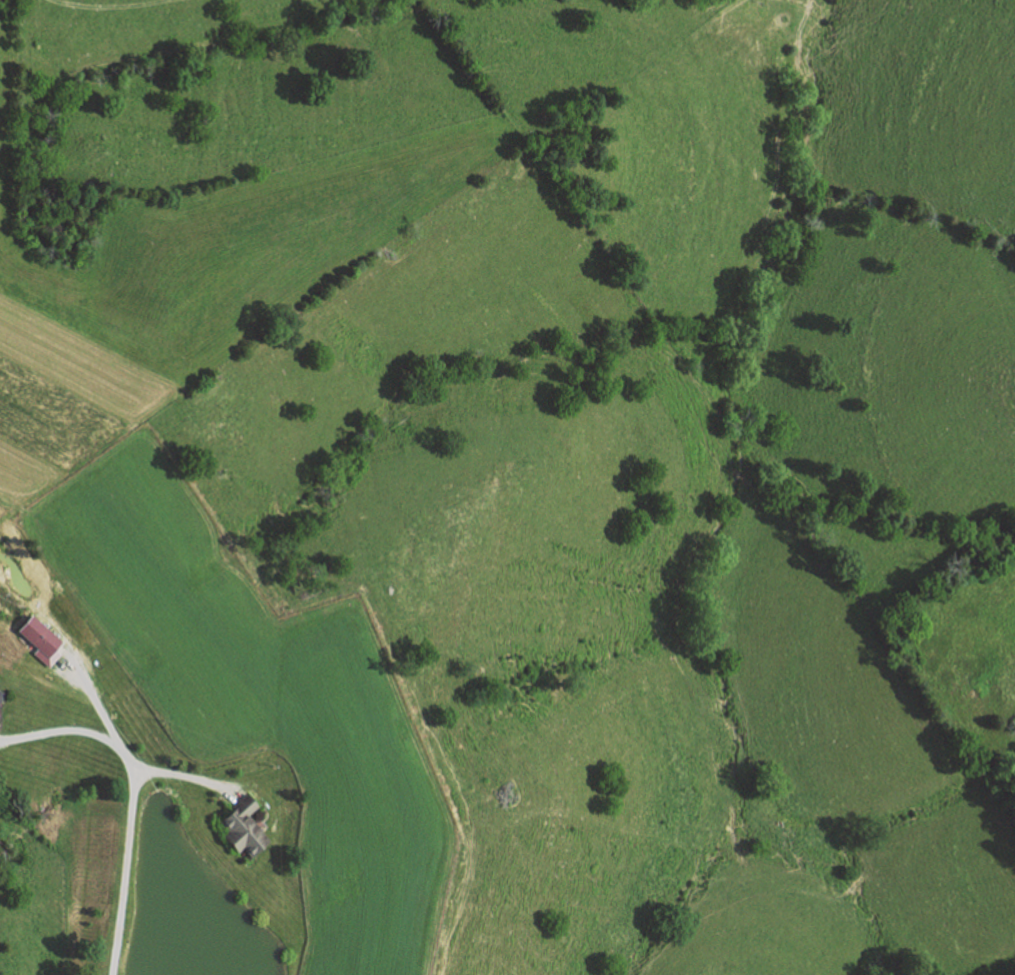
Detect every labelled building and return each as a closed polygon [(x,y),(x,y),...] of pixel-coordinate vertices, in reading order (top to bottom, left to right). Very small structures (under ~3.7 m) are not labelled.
[(49,665),(61,653),(54,647),(61,640),(31,612),(16,628),(36,646),(32,650),(49,665)] [(257,806),(247,793),(239,800),(217,819),(226,829),(220,834),(237,853),(242,848),(250,857),(270,840),(247,815),(257,806)]
